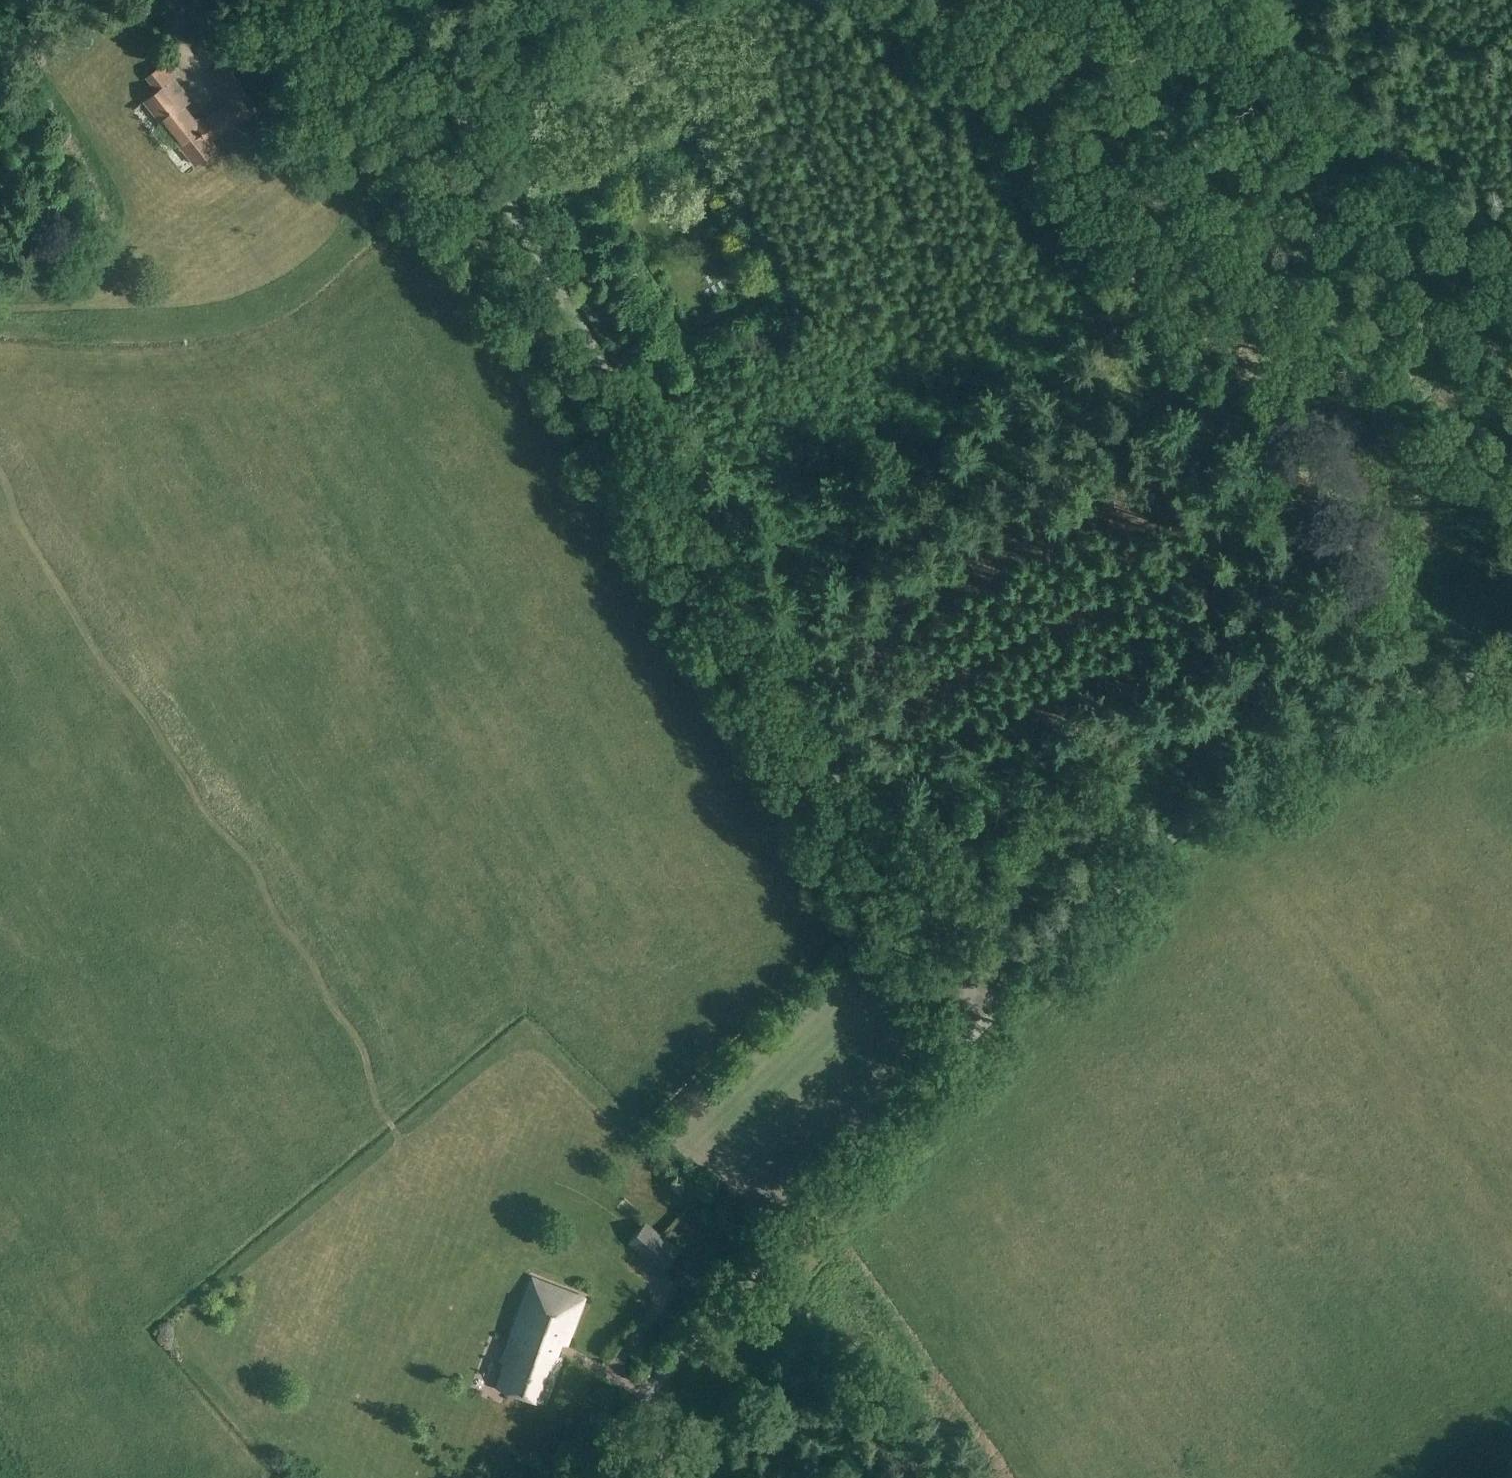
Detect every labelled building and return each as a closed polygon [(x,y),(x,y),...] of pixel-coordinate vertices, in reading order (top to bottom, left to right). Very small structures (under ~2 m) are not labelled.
[(190,99),(174,79),(178,75),(167,60),(145,77),(156,91),(144,100),(195,164),(216,147),(210,139),(256,110),(230,69),(213,79),(228,104),(197,124),(183,105),(190,99)] [(629,1241),(641,1252),(657,1233),(645,1222),(629,1241)] [(497,1386),(543,1402),(580,1296),(530,1279),(504,1354),(508,1355),(497,1386)]
